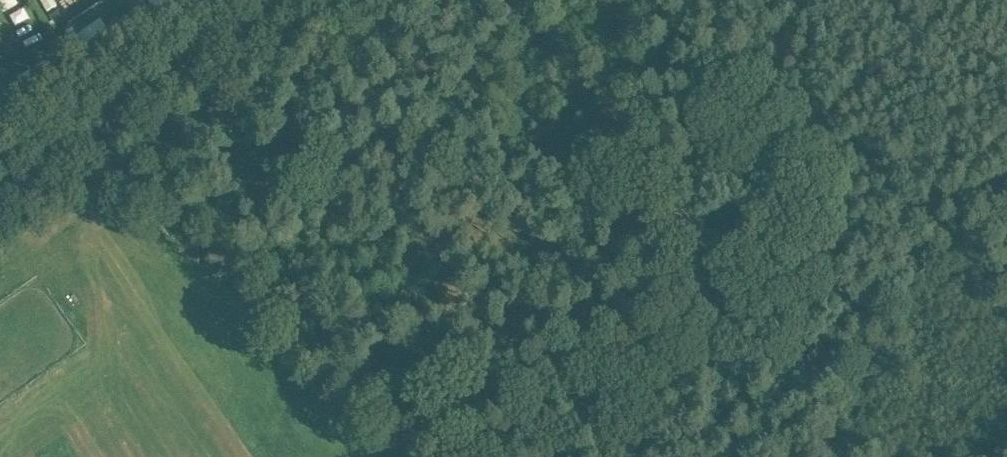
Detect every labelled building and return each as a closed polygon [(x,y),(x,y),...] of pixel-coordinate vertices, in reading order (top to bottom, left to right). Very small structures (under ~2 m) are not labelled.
[(72,37),(103,14),(93,0),(44,0),(72,37)] [(165,5),(163,0),(149,0),(155,10),(165,5)] [(81,45),(108,29),(102,19),(75,36),(81,45)] [(0,68),(0,85),(11,81),(6,66),(0,68)]
